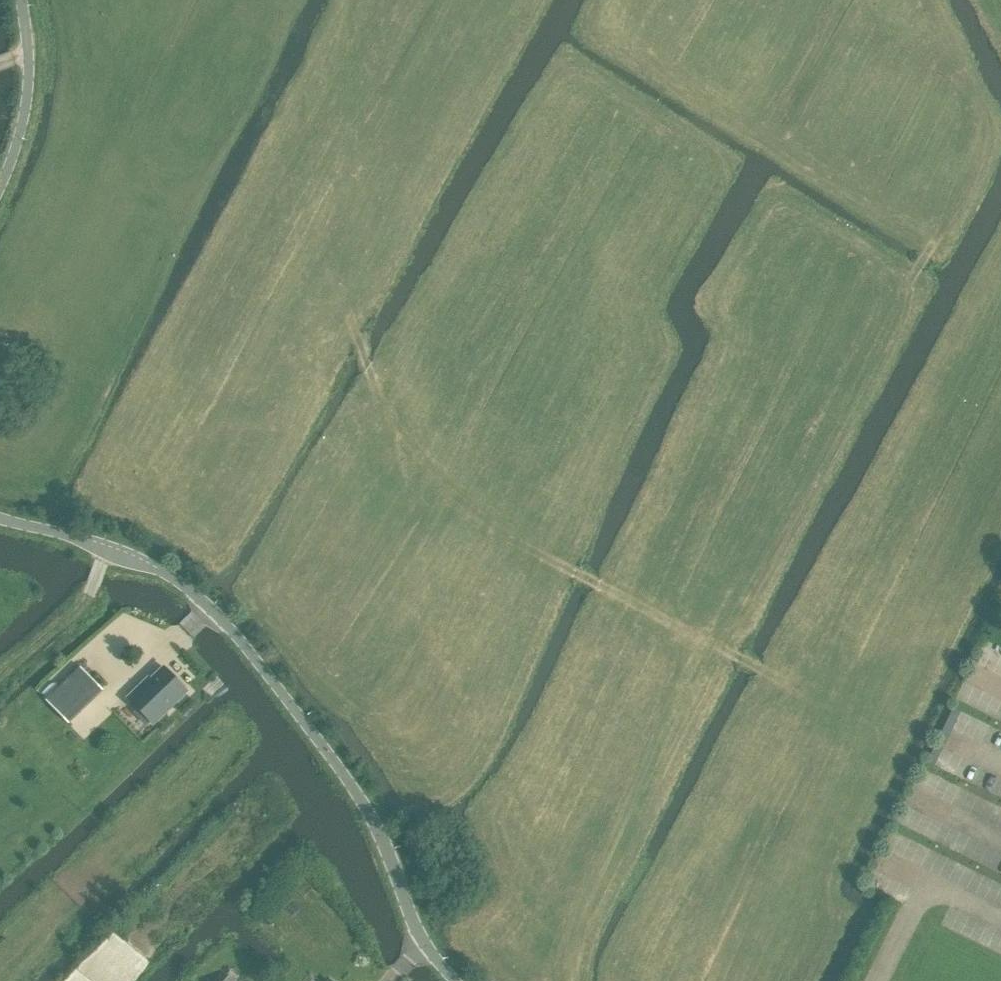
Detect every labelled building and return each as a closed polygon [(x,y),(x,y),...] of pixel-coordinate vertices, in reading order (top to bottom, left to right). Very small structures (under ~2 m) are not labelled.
[(68,725),(103,691),(80,667),(45,700),(68,725)] [(187,691),(164,667),(143,687),(141,684),(127,698),(152,724),(187,691)]
